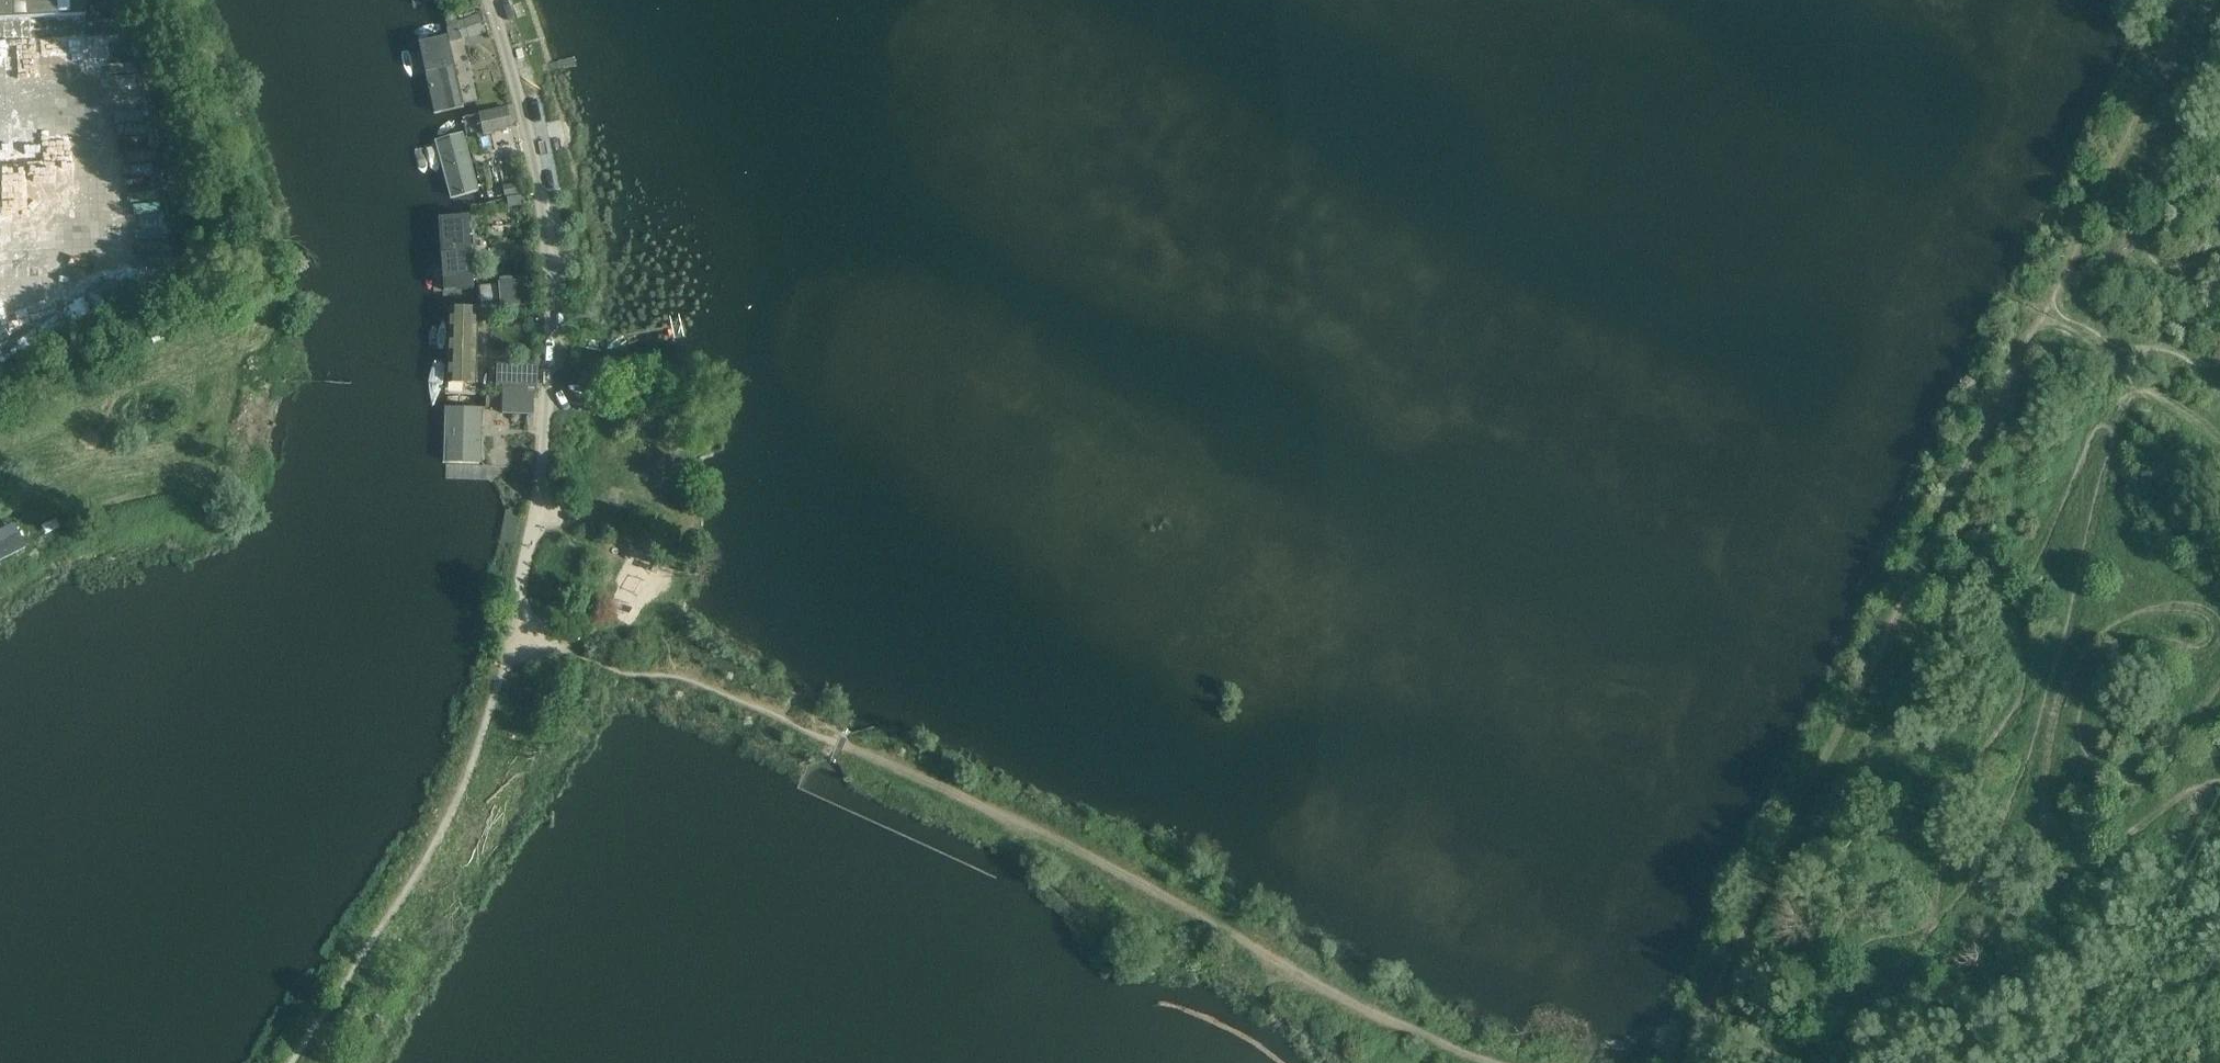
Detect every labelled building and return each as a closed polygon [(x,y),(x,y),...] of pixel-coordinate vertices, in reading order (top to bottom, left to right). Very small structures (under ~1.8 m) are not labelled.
[(86,15),(86,0),(0,0),(0,19),(86,15)] [(456,11),(473,7),(471,0),(453,0),(456,11)] [(480,12),(457,19),(463,37),(486,31),(480,12)] [(466,107),(448,31),(425,36),(443,112),(466,107)] [(507,104),(479,111),(484,131),(512,124),(507,104)] [(482,194),(468,128),(437,134),(452,201),(482,194)] [(520,180),(503,184),(505,195),(522,191),(520,180)] [(521,193),(507,194),(508,205),(522,203),(521,193)] [(437,216),(442,291),(479,289),(475,213),(437,216)] [(529,276),(499,278),(500,306),(531,305),(529,276)] [(445,383),(476,384),(478,306),(447,305),(445,383)] [(536,368),(504,366),(503,380),(536,382),(536,368)] [(503,385),(503,411),(535,412),(536,386),(503,385)] [(442,462),(481,464),(483,406),(444,404),(442,462)]
